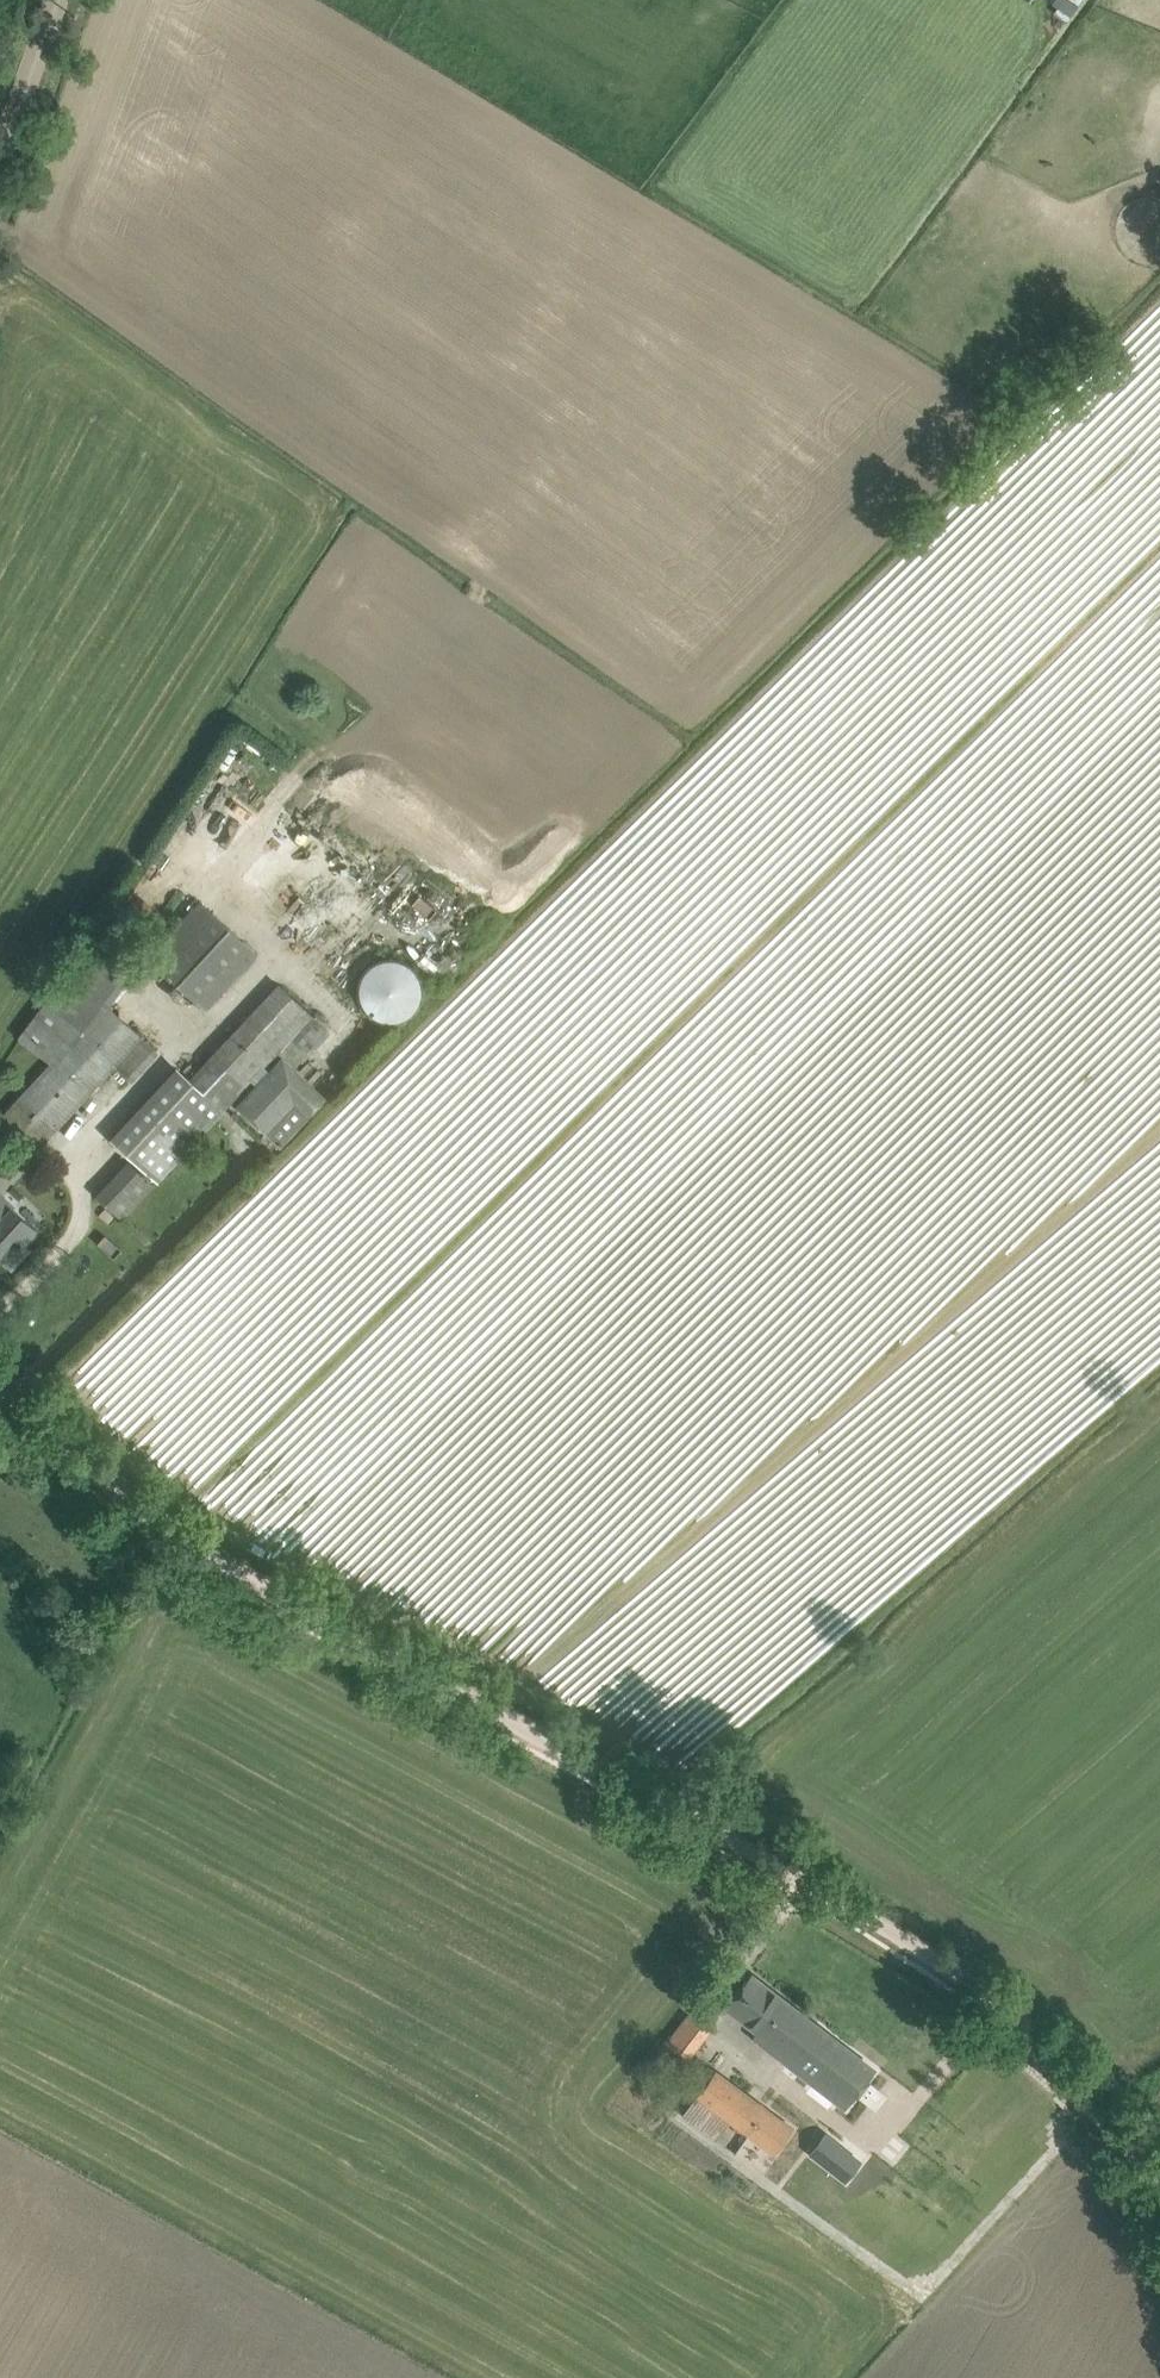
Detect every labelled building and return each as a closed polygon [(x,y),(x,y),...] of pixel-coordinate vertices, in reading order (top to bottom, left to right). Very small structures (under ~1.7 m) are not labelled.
[(1080,0),(1065,0),(1061,7),(1071,13),(1080,0)] [(206,1009),(257,954),(199,898),(147,956),(206,1009)] [(104,1004),(107,1006),(145,958),(101,924),(17,1037),(52,1061),(104,1004)] [(369,1013),(372,1015),(380,1019),(388,1020),(397,1020),(404,1018),(413,1012),(419,1003),(421,996),(421,987),(418,978),(415,972),(409,964),(401,960),(393,958),(384,958),(376,961),(369,965),(363,973),(360,980),(359,990),(360,999),(364,1007),(369,1013)] [(242,1090),(271,1060),(312,1014),(278,981),(189,1078),(174,1065),(109,1138),(158,1182),(242,1090)] [(0,1118),(0,1138),(12,1148),(22,1158),(25,1161),(41,1143),(113,1064),(129,1079),(155,1050),(107,1006),(104,1004),(52,1061),(6,1111),(0,1118)] [(266,1132),(294,1102),(308,1115),(325,1098),(282,1058),(238,1106),(266,1132)] [(95,1195),(122,1219),(155,1184),(126,1159),(95,1195)] [(0,1196),(0,1258),(5,1263),(36,1229),(0,1196)] [(753,2036),(845,2108),(874,2070),(750,1974),(725,2006),(757,2031),(753,2036)] [(668,2041),(687,2056),(708,2030),(688,2015),(668,2041)] [(705,2085),(696,2097),(748,2135),(774,2154),(778,2148),(792,2129),(714,2072),(705,2085)] [(824,2133),(810,2151),(822,2161),(837,2143),(824,2133)]
